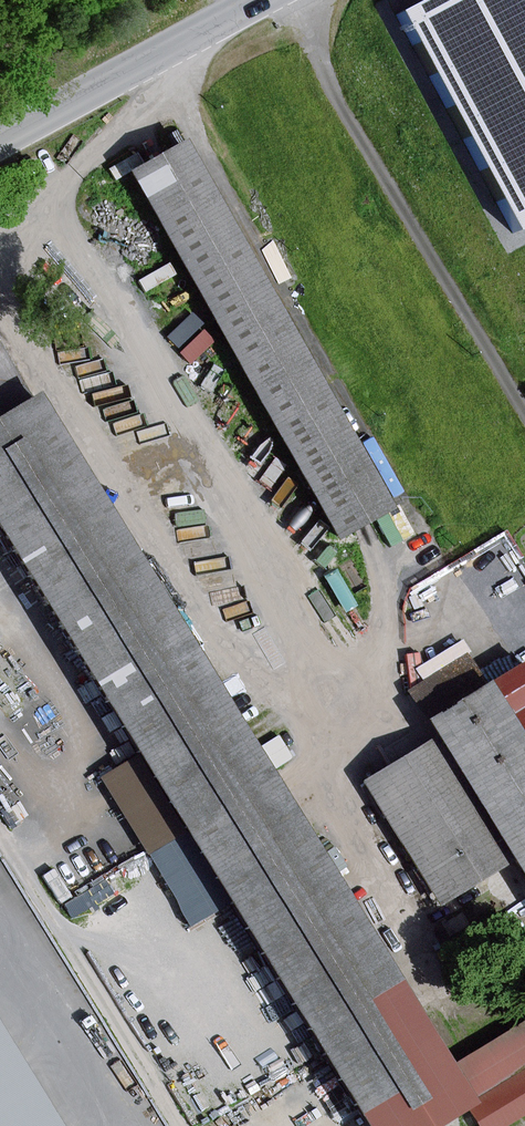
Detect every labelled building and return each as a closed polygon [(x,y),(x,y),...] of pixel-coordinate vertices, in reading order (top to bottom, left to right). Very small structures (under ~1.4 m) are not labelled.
[(395,19),(509,231),(524,223),(524,0),(430,0),(395,19)] [(136,173),(343,529),(391,502),(185,144),(136,173)] [(40,396),(32,401),(0,350),(0,516),(378,1125),(427,1125),(474,1097),(44,403),(40,396)] [(371,798),(442,908),(507,866),(524,895),(524,686),(520,677),(485,700),(467,672),(408,709),(437,756),(371,798)] [(0,1044),(0,1125),(50,1125),(0,1044)]
